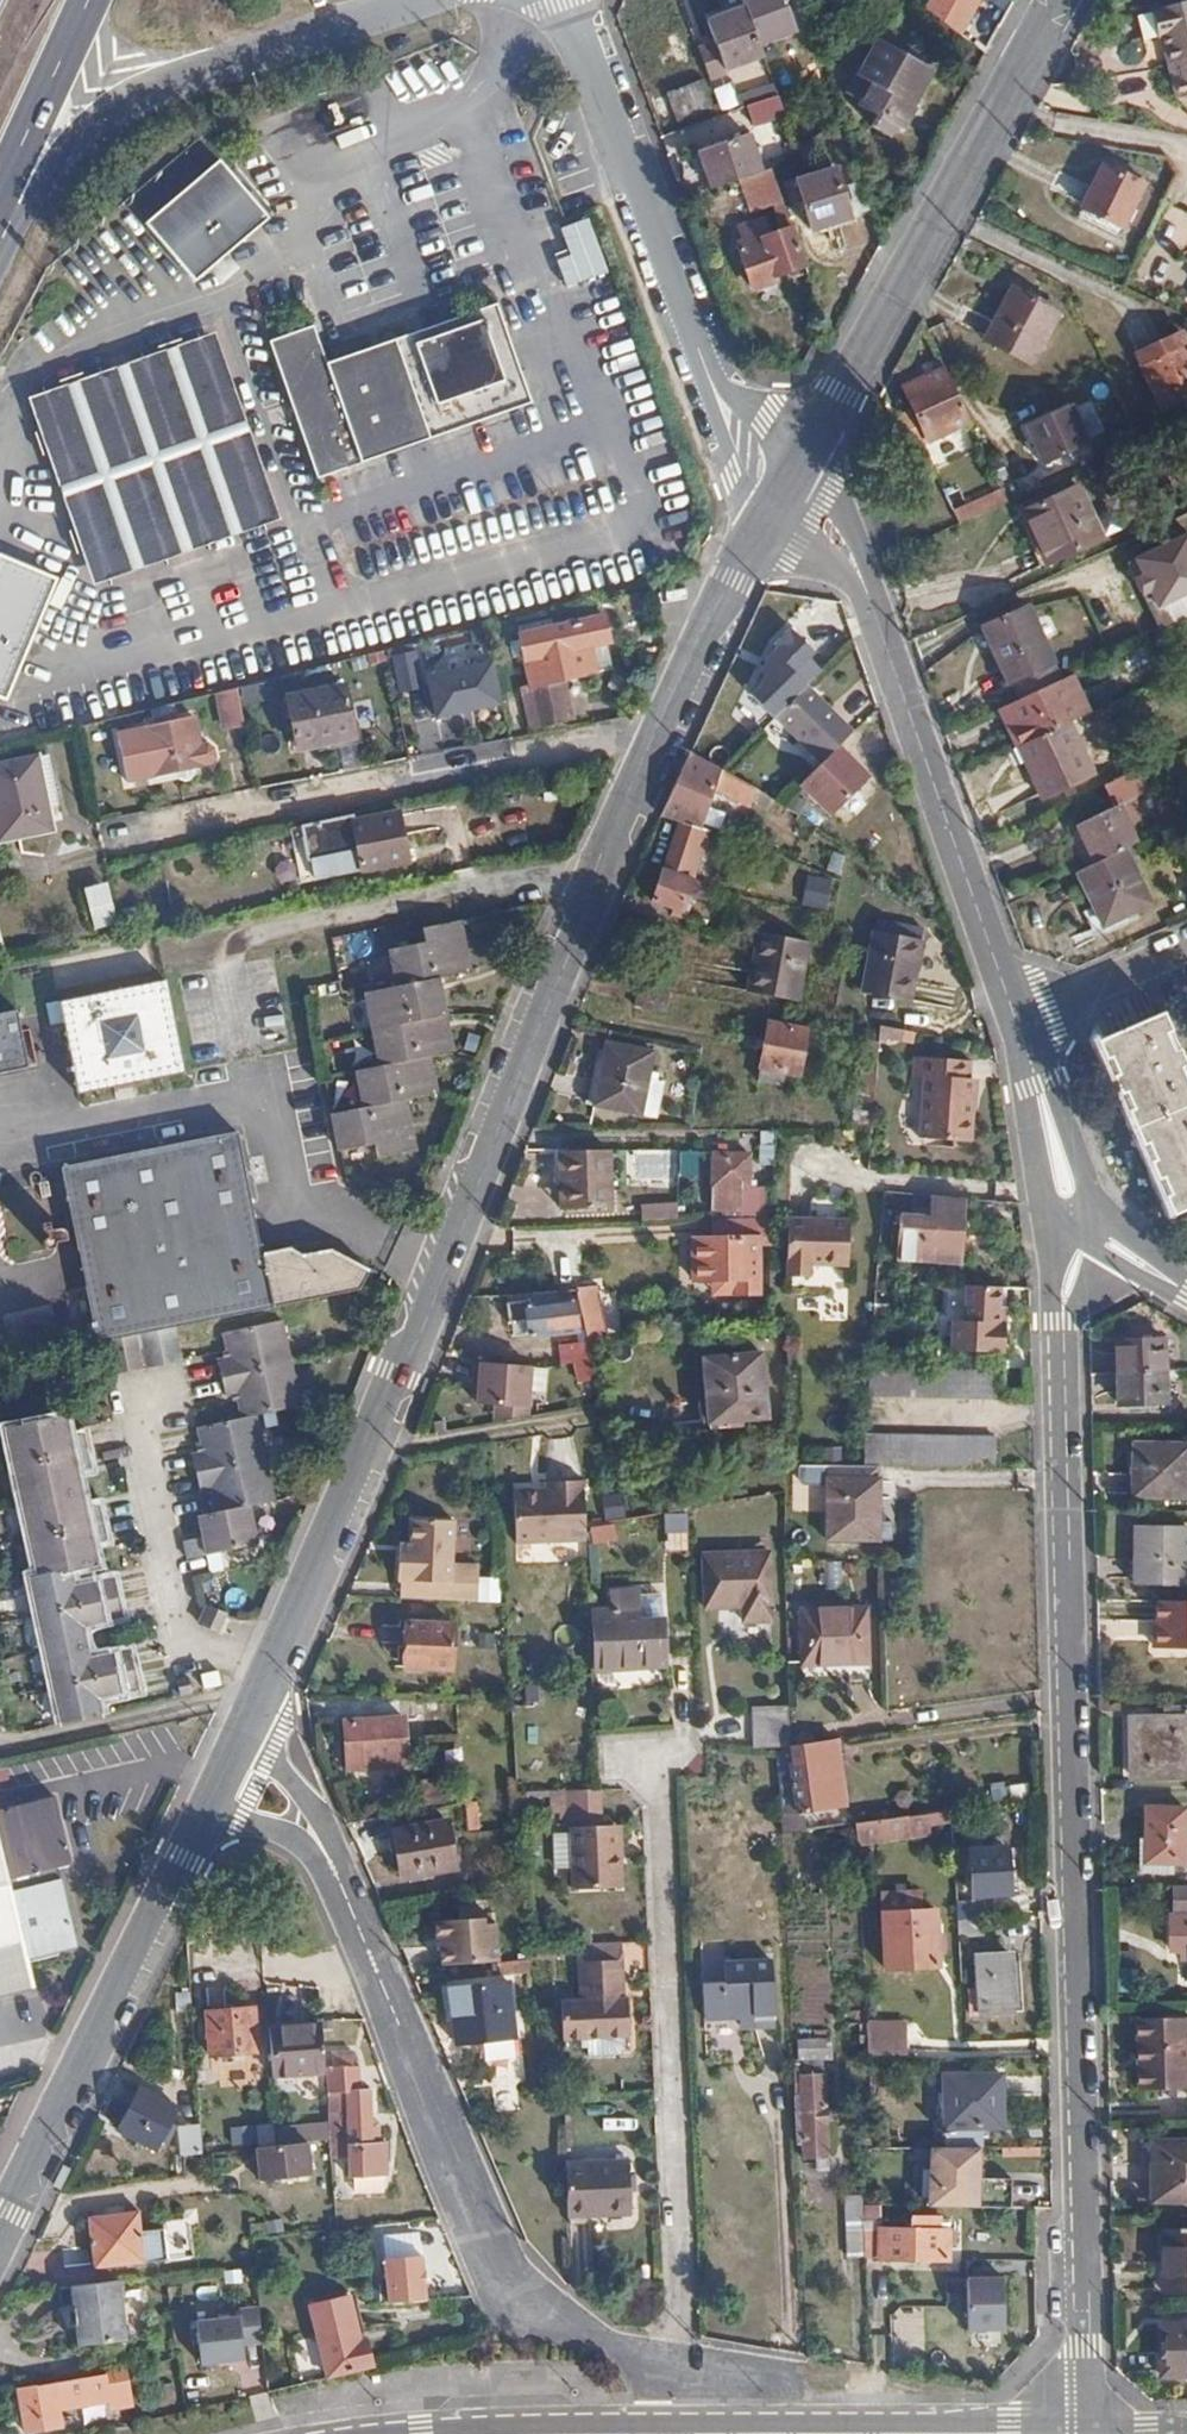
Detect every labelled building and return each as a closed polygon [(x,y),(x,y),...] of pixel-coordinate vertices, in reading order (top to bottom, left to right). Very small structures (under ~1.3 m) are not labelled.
[(782,0),(737,0),(738,2),(701,18),(720,65),(758,49),(755,39),(791,23),(782,0)] [(920,5),(960,32),(978,0),(924,0),(920,5)] [(1142,2),(1143,21),(1147,21),(1154,87),(1186,83),(1186,0),(1148,0),(1148,2),(1142,2)] [(1143,21),(1142,2),(1127,4),(1129,21),(1143,21)] [(877,38),(898,48),(904,35),(883,26),(877,38)] [(928,63),(916,56),(898,48),(877,38),(860,75),(874,82),(863,104),(902,122),(932,65),(928,63)] [(922,45),(916,56),(928,63),(934,50),(922,45)] [(701,77),(646,100),(646,101),(657,129),(711,106),(701,77)] [(763,114),(758,99),(729,108),(734,124),(763,114)] [(694,148),(708,188),(734,178),(757,170),(740,129),(694,148)] [(843,202),(836,180),(826,155),(789,168),(806,216),(843,202)] [(222,160),(145,223),(194,282),(270,219),(222,160)] [(1120,225),(1141,182),(1102,163),(1081,206),(1120,225)] [(757,170),(734,178),(742,202),(773,191),(764,167),(757,170)] [(867,194),(859,170),(836,180),(843,202),(867,194)] [(553,224),(562,253),(550,257),(559,286),(603,272),(585,214),(553,224)] [(774,276),(803,264),(788,227),(769,234),(764,224),(741,234),(746,249),(737,254),(752,288),(776,278),(774,276)] [(1013,356),(1041,303),(1010,286),(982,339),(1013,356)] [(535,404),(501,307),(332,367),(364,463),(535,404)] [(332,367),(317,323),(268,339),(316,479),(364,463),(332,367)] [(289,519),(219,330),(35,397),(99,585),(289,519)] [(1184,341),(1140,363),(1161,408),(1186,397),(1186,346),(1184,341)] [(959,400),(943,365),(902,384),(918,419),(959,400)] [(896,391),(890,394),(907,425),(912,423),(896,391)] [(907,425),(890,394),(882,397),(897,429),(907,425)] [(1073,406),(1027,426),(1044,465),(1090,445),(1073,406)] [(929,435),(915,442),(928,466),(942,459),(929,435)] [(1046,562),(1102,535),(1079,484),(1022,510),(1046,562)] [(951,511),(957,523),(965,519),(1006,501),(1000,487),(951,511)] [(8,699),(54,575),(0,555),(0,696),(8,699)] [(1152,621),(1140,595),(1130,598),(1128,594),(1115,600),(1128,631),(1152,621)] [(1051,661),(1027,605),(982,626),(1007,682),(1051,661)] [(540,630),(522,634),(523,639),(527,654),(533,683),(567,676),(597,669),(592,645),(610,640),(605,616),(556,627),(540,630)] [(539,623),(540,630),(556,627),(555,620),(539,623)] [(783,629),(733,691),(812,753),(785,788),(801,801),(803,799),(840,829),(860,804),(851,797),(870,773),(835,747),(852,726),(801,686),(822,660),(783,629)] [(523,639),(516,641),(520,656),(527,654),(523,639)] [(486,655),(427,663),(425,646),(386,651),(391,691),(419,687),(423,714),(493,705),(486,655)] [(533,683),(526,685),(533,724),(574,715),(567,676),(533,683)] [(1065,676),(1012,701),(1021,722),(1014,726),(1021,742),(1030,738),(1067,721),(1082,714),(1065,676)] [(290,694),(299,738),(323,733),(325,742),(358,735),(348,683),(290,694)] [(237,684),(218,689),(225,724),(245,720),(237,684)] [(202,764),(193,715),(145,724),(154,773),(202,764)] [(1021,742),(1019,743),(1042,795),(1089,773),(1067,721),(1030,738),(1021,742)] [(323,733),(299,738),(301,747),(325,742),(323,733)] [(330,752),(338,771),(356,763),(348,745),(330,752)] [(759,789),(688,750),(660,814),(678,820),(651,900),(681,910),(708,832),(701,829),(717,790),(751,807),(759,789)] [(36,755),(0,761),(0,837),(48,829),(36,755)] [(1133,770),(1101,785),(1110,805),(1074,823),(1092,863),(1116,852),(1122,849),(1133,843),(1127,831),(1143,822),(1133,798),(1143,793),(1133,770)] [(366,867),(367,869),(409,860),(400,812),(356,820),(355,815),(304,826),(311,859),(337,853),(363,848),(366,867)] [(341,871),(366,867),(363,848),(337,853),(341,871)] [(1092,863),(1075,871),(1100,924),(1146,903),(1122,849),(1116,852),(1092,863)] [(831,880),(808,876),(802,906),(825,910),(831,880)] [(77,885),(88,927),(112,921),(102,879),(77,885)] [(468,970),(457,914),(441,917),(418,921),(422,939),(386,947),(393,983),(363,989),(376,1060),(354,1066),(356,1077),(429,1065),(427,1051),(450,1046),(438,976),(468,970)] [(792,998),(803,941),(753,931),(744,990),(792,998)] [(903,1007),(915,947),(866,937),(855,997),(903,1007)] [(174,979),(71,999),(89,1090),(193,1072),(174,979)] [(34,1064),(24,1008),(0,1013),(0,1072),(34,1064)] [(1157,1014),(1095,1041),(1170,1212),(1186,1205),(1186,1083),(1157,1014)] [(806,1031),(768,1022),(756,1084),(780,1087),(783,1072),(797,1075),(806,1031)] [(875,1026),(874,1040),(909,1042),(910,1028),(875,1026)] [(849,1127),(869,1129),(876,1041),(867,1041),(864,1069),(855,1069),(849,1127)] [(661,1117),(673,1056),(628,1047),(614,1109),(661,1117)] [(971,1143),(973,1110),(966,1110),(968,1080),(964,1080),(966,1063),(910,1059),(909,1078),(921,1078),(916,1138),(971,1143)] [(432,1087),(429,1065),(356,1077),(361,1103),(342,1107),(349,1144),(372,1139),(375,1154),(412,1147),(403,1094),(432,1087)] [(336,1146),(349,1144),(342,1107),(330,1109),(336,1146)] [(270,1251),(245,1130),(70,1166),(104,1342),(366,1290),(378,1267),(339,1248),(312,1252),(299,1245),(270,1251)] [(774,1131),(761,1131),(759,1176),(772,1176),(774,1131)] [(571,1149),(564,1149),(562,1211),(570,1211),(571,1149)] [(571,1149),(570,1211),(612,1212),(614,1150),(571,1149)] [(747,1187),(748,1155),(712,1154),(711,1209),(738,1210),(738,1188),(747,1187)] [(770,1216),(771,1194),(741,1192),(741,1215),(770,1216)] [(636,1218),(673,1217),(672,1201),(635,1203),(636,1218)] [(929,1263),(933,1218),(897,1215),(894,1260),(929,1263)] [(764,1219),(714,1221),(715,1241),(692,1241),(692,1282),(735,1283),(734,1294),(755,1294),(758,1227),(763,1227),(764,1219)] [(845,1269),(847,1224),(787,1221),(785,1278),(813,1279),(813,1269),(845,1269)] [(66,1238),(65,1227),(48,1230),(48,1236),(45,1237),(47,1246),(57,1245),(56,1240),(66,1238)] [(593,1284),(574,1286),(587,1339),(605,1335),(593,1284)] [(944,1312),(943,1348),(998,1350),(1000,1287),(935,1285),(934,1311),(944,1312)] [(553,1287),(522,1289),(523,1296),(504,1297),(505,1317),(524,1317),(524,1331),(573,1329),(572,1293),(554,1294),(553,1287)] [(884,1318),(908,1318),(908,1306),(884,1306),(884,1318)] [(302,1402),(286,1315),(229,1327),(232,1349),(223,1351),(229,1388),(241,1387),(245,1411),(204,1418),(208,1442),(200,1444),(206,1482),(216,1480),(220,1503),(204,1507),(208,1529),(188,1532),(192,1550),(261,1537),(255,1497),(280,1493),(264,1408),(302,1402)] [(583,1388),(598,1384),(589,1343),(587,1339),(572,1341),(583,1388)] [(1118,1373),(1165,1373),(1163,1342),(1116,1345),(1118,1373)] [(767,1417),(764,1391),(765,1376),(763,1376),(761,1353),(703,1357),(709,1421),(767,1417)] [(465,1403),(530,1406),(532,1363),(466,1360),(465,1403)] [(867,1395),(999,1399),(1001,1367),(868,1364),(867,1395)] [(1168,1402),(1165,1373),(1118,1373),(1120,1404),(1168,1402)] [(83,1429),(79,1410),(22,1422),(50,1568),(43,1570),(72,1718),(113,1709),(109,1691),(148,1683),(141,1646),(101,1654),(94,1617),(133,1609),(126,1573),(89,1581),(84,1552),(108,1548),(106,1537),(119,1535),(113,1499),(98,1502),(92,1466),(103,1463),(96,1427),(83,1429)] [(861,1466),(997,1469),(998,1438),(864,1434),(861,1466)] [(1185,1499),(1186,1447),(1130,1446),(1129,1497),(1185,1499)] [(513,1489),(516,1542),(586,1537),(586,1523),(582,1477),(545,1480),(546,1487),(513,1489)] [(873,1542),(874,1482),(822,1481),(820,1541),(873,1542)] [(397,1582),(397,1599),(470,1602),(470,1583),(449,1582),(449,1565),(450,1521),(409,1520),(409,1545),(408,1545),(408,1558),(395,1558),(395,1582),(397,1582)] [(586,1525),(588,1542),(614,1539),(613,1523),(586,1525)] [(1183,1585),(1183,1527),(1133,1526),(1132,1583),(1183,1585)] [(396,1545),(395,1558),(408,1558),(408,1545),(396,1545)] [(769,1552),(702,1552),(704,1606),(741,1605),(742,1620),(769,1620),(768,1605),(769,1605),(769,1552)] [(449,1582),(470,1583),(470,1566),(449,1565),(449,1582)] [(611,1608),(591,1609),(595,1667),(666,1664),(664,1620),(662,1620),(661,1594),(637,1596),(637,1589),(611,1590),(611,1608)] [(219,1632),(224,1612),(207,1608),(202,1628),(219,1632)] [(864,1663),(864,1611),(801,1611),(801,1662),(864,1663)] [(1149,1617),(1149,1657),(1186,1656),(1186,1616),(1149,1617)] [(451,1666),(454,1623),(405,1622),(404,1666),(451,1666)] [(787,1743),(786,1706),(751,1706),(751,1744),(787,1743)] [(1183,1710),(1163,1711),(1163,1719),(1132,1719),(1133,1778),(1185,1778),(1186,1753),(1186,1735),(1185,1736),(1183,1710)] [(362,1722),(363,1759),(375,1759),(375,1768),(405,1768),(404,1722),(362,1722)] [(787,1744),(774,1752),(778,1832),(788,1831),(786,1814),(823,1812),(823,1808),(840,1808),(838,1758),(813,1759),(812,1742),(787,1744)] [(447,1772),(413,1779),(418,1805),(452,1797),(447,1772)] [(55,1792),(70,1789),(69,1785),(5,1800),(0,1780),(0,1805),(55,1792)] [(989,1798),(1017,1796),(1016,1783),(988,1785),(989,1798)] [(599,1785),(596,1786),(564,1788),(565,1826),(571,1827),(572,1888),(621,1887),(622,1854),(615,1854),(615,1822),(601,1822),(599,1785)] [(47,1976),(41,1947),(91,1933),(88,1922),(72,1858),(86,1855),(70,1789),(55,1792),(0,1805),(0,1988),(47,1976)] [(951,1818),(951,1809),(920,1814),(908,1816),(908,1823),(951,1818)] [(1183,1863),(1184,1810),(1144,1810),(1143,1862),(1183,1863)] [(857,1822),(858,1842),(910,1836),(908,1823),(908,1816),(857,1822)] [(455,1863),(447,1820),(395,1830),(403,1872),(455,1863)] [(1008,1893),(1008,1856),(969,1857),(971,1894),(1008,1893)] [(1170,1899),(1170,1931),(1186,1930),(1186,1898),(1170,1899)] [(938,1967),(935,1910),(919,1911),(919,1899),(883,1901),(886,1969),(938,1967)] [(957,1921),(983,1919),(983,1901),(956,1901),(957,1921)] [(487,1918),(436,1920),(438,1950),(441,1950),(442,1965),(500,1962),(498,1922),(488,1923),(487,1918)] [(957,1921),(958,1935),(983,1933),(983,1919),(957,1921)] [(565,2038),(567,2038),(586,2038),(587,2049),(587,2057),(618,2056),(625,2049),(625,2038),(628,2038),(628,1999),(618,1999),(618,1980),(621,1979),(620,1940),(576,1942),(577,2000),(565,2001),(565,2038)] [(1011,2013),(1009,1954),(974,1955),(975,1990),(968,1990),(969,2014),(1011,2013)] [(771,2037),(768,1975),(720,1976),(720,1995),(699,1996),(699,2030),(735,2030),(735,2038),(771,2037)] [(514,2033),(506,1979),(449,1988),(458,2041),(514,2033)] [(258,2054),(256,2009),(209,2011),(211,2056),(258,2054)] [(269,2073),(321,2071),(319,2023),(266,2026),(269,2073)] [(1186,2053),(1186,2029),(1137,2028),(1136,2098),(1186,2100),(1186,2053)] [(567,2038),(568,2049),(587,2049),(586,2038),(567,2038)] [(869,2061),(907,2059),(907,2041),(868,2041),(869,2061)] [(794,2063),(824,2062),(827,2062),(827,2043),(794,2044),(794,2063)] [(366,2142),(367,2126),(367,2089),(357,2089),(357,2065),(351,2065),(351,2051),(330,2051),(330,2065),(326,2065),(327,2156),(344,2156),(344,2175),(380,2174),(380,2143),(373,2142),(366,2142)] [(488,2061),(493,2111),(518,2108),(513,2059),(488,2061)] [(791,2079),(825,2079),(824,2062),(794,2063),(790,2063),(791,2079)] [(1001,2128),(1000,2075),(945,2075),(945,2143),(980,2143),(981,2128),(1001,2128)] [(792,2120),(794,2155),(799,2155),(800,2161),(829,2160),(825,2079),(791,2079),(792,2120)] [(163,2152),(184,2110),(142,2088),(120,2132),(163,2152)] [(322,2122),(294,2123),(295,2139),(322,2139),(322,2122)] [(304,2176),(303,2141),(247,2143),(248,2178),(304,2176)] [(1151,2143),(1152,2202),(1186,2201),(1186,2142),(1151,2143)] [(1036,2157),(1036,2146),(999,2146),(999,2157),(1036,2157)] [(982,2149),(931,2147),(930,2206),(981,2207),(982,2149)] [(566,2173),(567,2220),(592,2219),(592,2212),(631,2211),(629,2159),(565,2161),(566,2173)] [(146,2265),(138,2212),(88,2220),(96,2272),(146,2265)] [(866,2261),(866,2263),(949,2260),(948,2224),(938,2224),(938,2217),(911,2219),(910,2232),(864,2234),(866,2251),(866,2261)] [(866,2251),(864,2234),(864,2224),(848,2225),(848,2262),(866,2261),(866,2251)] [(1164,2232),(1163,2292),(1186,2292),(1186,2232),(1164,2232)] [(382,2259),(387,2304),(424,2300),(420,2256),(382,2259)] [(1005,2278),(969,2278),(969,2331),(1006,2331),(1005,2278)] [(127,2341),(120,2281),(73,2287),(80,2347),(127,2341)] [(421,2318),(420,2301),(369,2307),(371,2324),(421,2318)] [(240,2308),(241,2316),(244,2346),(263,2344),(259,2306),(240,2308)] [(923,2352),(925,2308),(890,2307),(889,2351),(923,2352)] [(241,2316),(197,2321),(202,2365),(246,2361),(244,2346),(241,2316)] [(1158,2325),(1159,2375),(1186,2375),(1186,2324),(1158,2325)] [(370,2365),(361,2325),(320,2333),(328,2375),(370,2365)] [(109,2403),(104,2377),(18,2392),(24,2427),(60,2422),(58,2412),(109,2403)]
